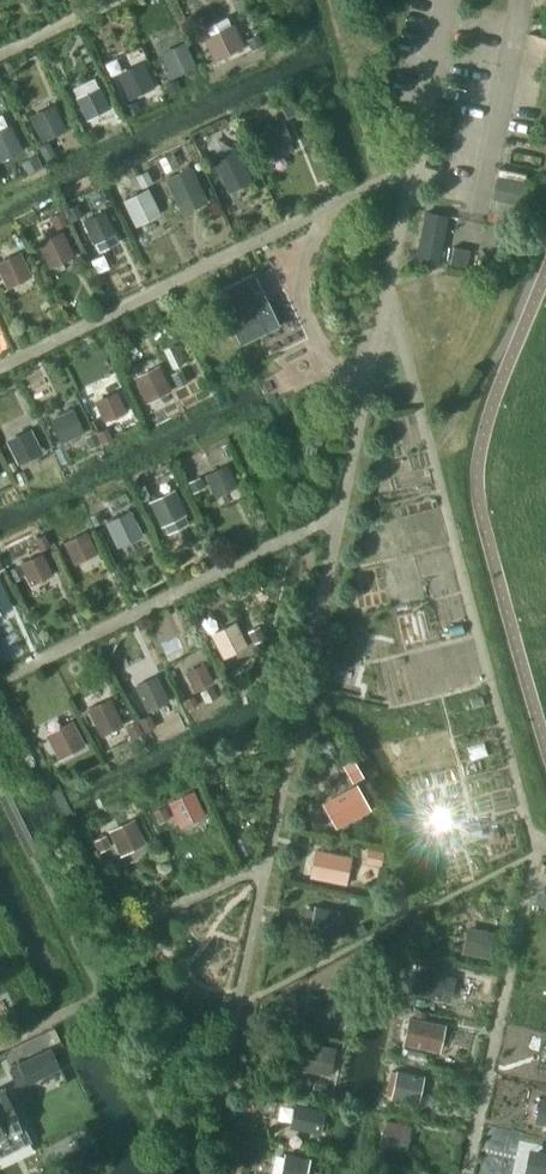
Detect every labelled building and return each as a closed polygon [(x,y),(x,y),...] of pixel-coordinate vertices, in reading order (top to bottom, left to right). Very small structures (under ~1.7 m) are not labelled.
[(244,46),(233,24),(201,38),(211,61),(244,46)] [(194,67),(183,43),(159,54),(171,78),(194,67)] [(140,66),(116,77),(128,101),(151,90),(140,66)] [(99,88),(77,98),(87,120),(109,110),(99,88)] [(66,129),(54,104),(29,116),(41,142),(66,129)] [(280,122),(255,134),(263,151),(288,139),(280,122)] [(10,124),(0,129),(0,161),(22,150),(10,124)] [(246,171),(235,147),(213,158),(224,181),(246,171)] [(516,209),(527,174),(501,166),(490,202),(516,209)] [(164,179),(176,204),(201,193),(189,167),(164,179)] [(160,214),(147,188),(121,201),(134,227),(160,214)] [(115,234),(103,211),(82,221),(93,244),(115,234)] [(437,266),(447,215),(426,211),(416,262),(437,266)] [(74,256),(62,230),(36,243),(48,269),(74,256)] [(19,250),(0,260),(0,278),(5,289),(31,276),(19,250)] [(450,266),(465,269),(466,260),(451,257),(450,266)] [(254,275),(214,294),(240,347),(259,338),(280,328),(266,299),(263,294),(254,275)] [(170,391),(158,365),(133,377),(145,403),(170,391)] [(126,412),(117,391),(93,401),(103,422),(126,412)] [(84,433),(72,408),(48,420),(60,445),(84,433)] [(24,436),(0,447),(0,453),(9,471),(35,459),(24,436)] [(237,487),(226,464),(204,475),(215,498),(237,487)] [(185,515),(173,489),(148,501),(161,527),(185,515)] [(142,535),(130,510),(104,522),(116,548),(142,535)] [(97,553),(86,531),(62,542),(72,565),(97,553)] [(53,575),(42,552),(19,563),(30,586),(53,575)] [(0,581),(0,603),(8,599),(0,581)] [(247,645),(234,622),(209,634),(221,658),(247,645)] [(212,681),(203,663),(184,672),(193,691),(212,681)] [(168,701),(156,676),(134,686),(146,711),(168,701)] [(121,726),(108,699),(87,709),(100,736),(121,726)] [(58,759),(84,745),(71,720),(44,734),(58,759)] [(355,757),(344,761),(352,780),(363,775),(355,757)] [(354,787),(323,804),(336,828),(367,811),(354,787)] [(205,816),(192,790),(167,802),(179,828),(205,816)] [(169,820),(164,809),(153,815),(159,825),(169,820)] [(145,843),(133,818),(107,830),(119,855),(145,843)] [(94,844),(99,854),(110,849),(105,838),(94,844)] [(316,854),(312,876),(345,883),(349,861),(316,854)] [(335,937),(341,913),(313,906),(307,931),(335,937)] [(487,957),(492,932),(465,927),(460,952),(487,957)] [(420,968),(413,994),(436,1000),(442,974),(420,968)] [(338,1027),(343,1001),(317,996),(311,1022),(338,1027)] [(429,1050),(434,1023),(406,1017),(401,1043),(429,1050)] [(328,1075),(334,1048),(306,1042),(300,1069),(328,1075)] [(49,1047),(7,1067),(16,1086),(58,1065),(49,1047)] [(417,1104),(423,1076),(395,1070),(389,1098),(417,1104)] [(2,1088),(0,1089),(0,1136),(3,1134),(21,1126),(2,1088)] [(315,1138),(320,1111),(294,1106),(288,1133),(315,1138)] [(381,1145),(406,1150),(411,1126),(386,1121),(381,1145)] [(533,1173),(545,1173),(545,1151),(538,1149),(533,1173)] [(309,1159),(282,1154),(278,1173),(306,1173),(309,1159)]
